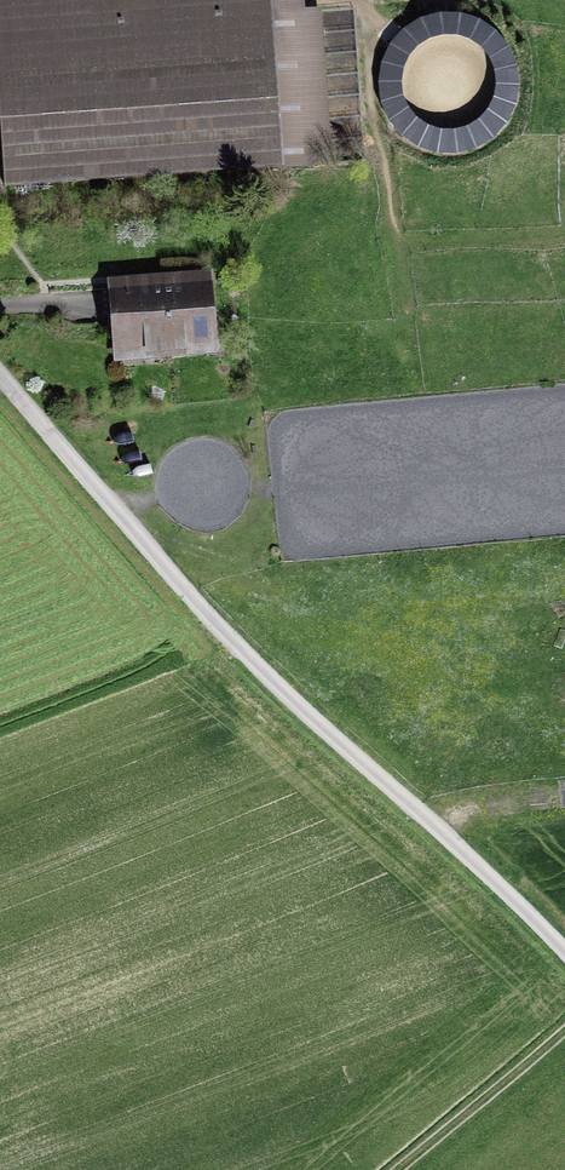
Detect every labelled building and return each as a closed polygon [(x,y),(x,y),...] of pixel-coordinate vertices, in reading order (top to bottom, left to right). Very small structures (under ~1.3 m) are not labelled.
[(0,2),(0,124),(5,186),(322,164),(313,30),(273,33),(271,0),(34,0),(0,2)] [(355,10),(326,10),(328,60),(356,59),(355,10)] [(520,84),(517,64),(509,46),(497,30),(480,19),(461,12),(440,12),(421,17),(404,28),(389,44),(382,61),(379,82),(381,101),(390,120),(401,135),(418,146),(437,152),(457,152),(477,148),(494,137),(507,123),(517,104),(520,84)] [(212,348),(207,278),(113,286),(118,349),(167,345),(167,352),(212,348)]
